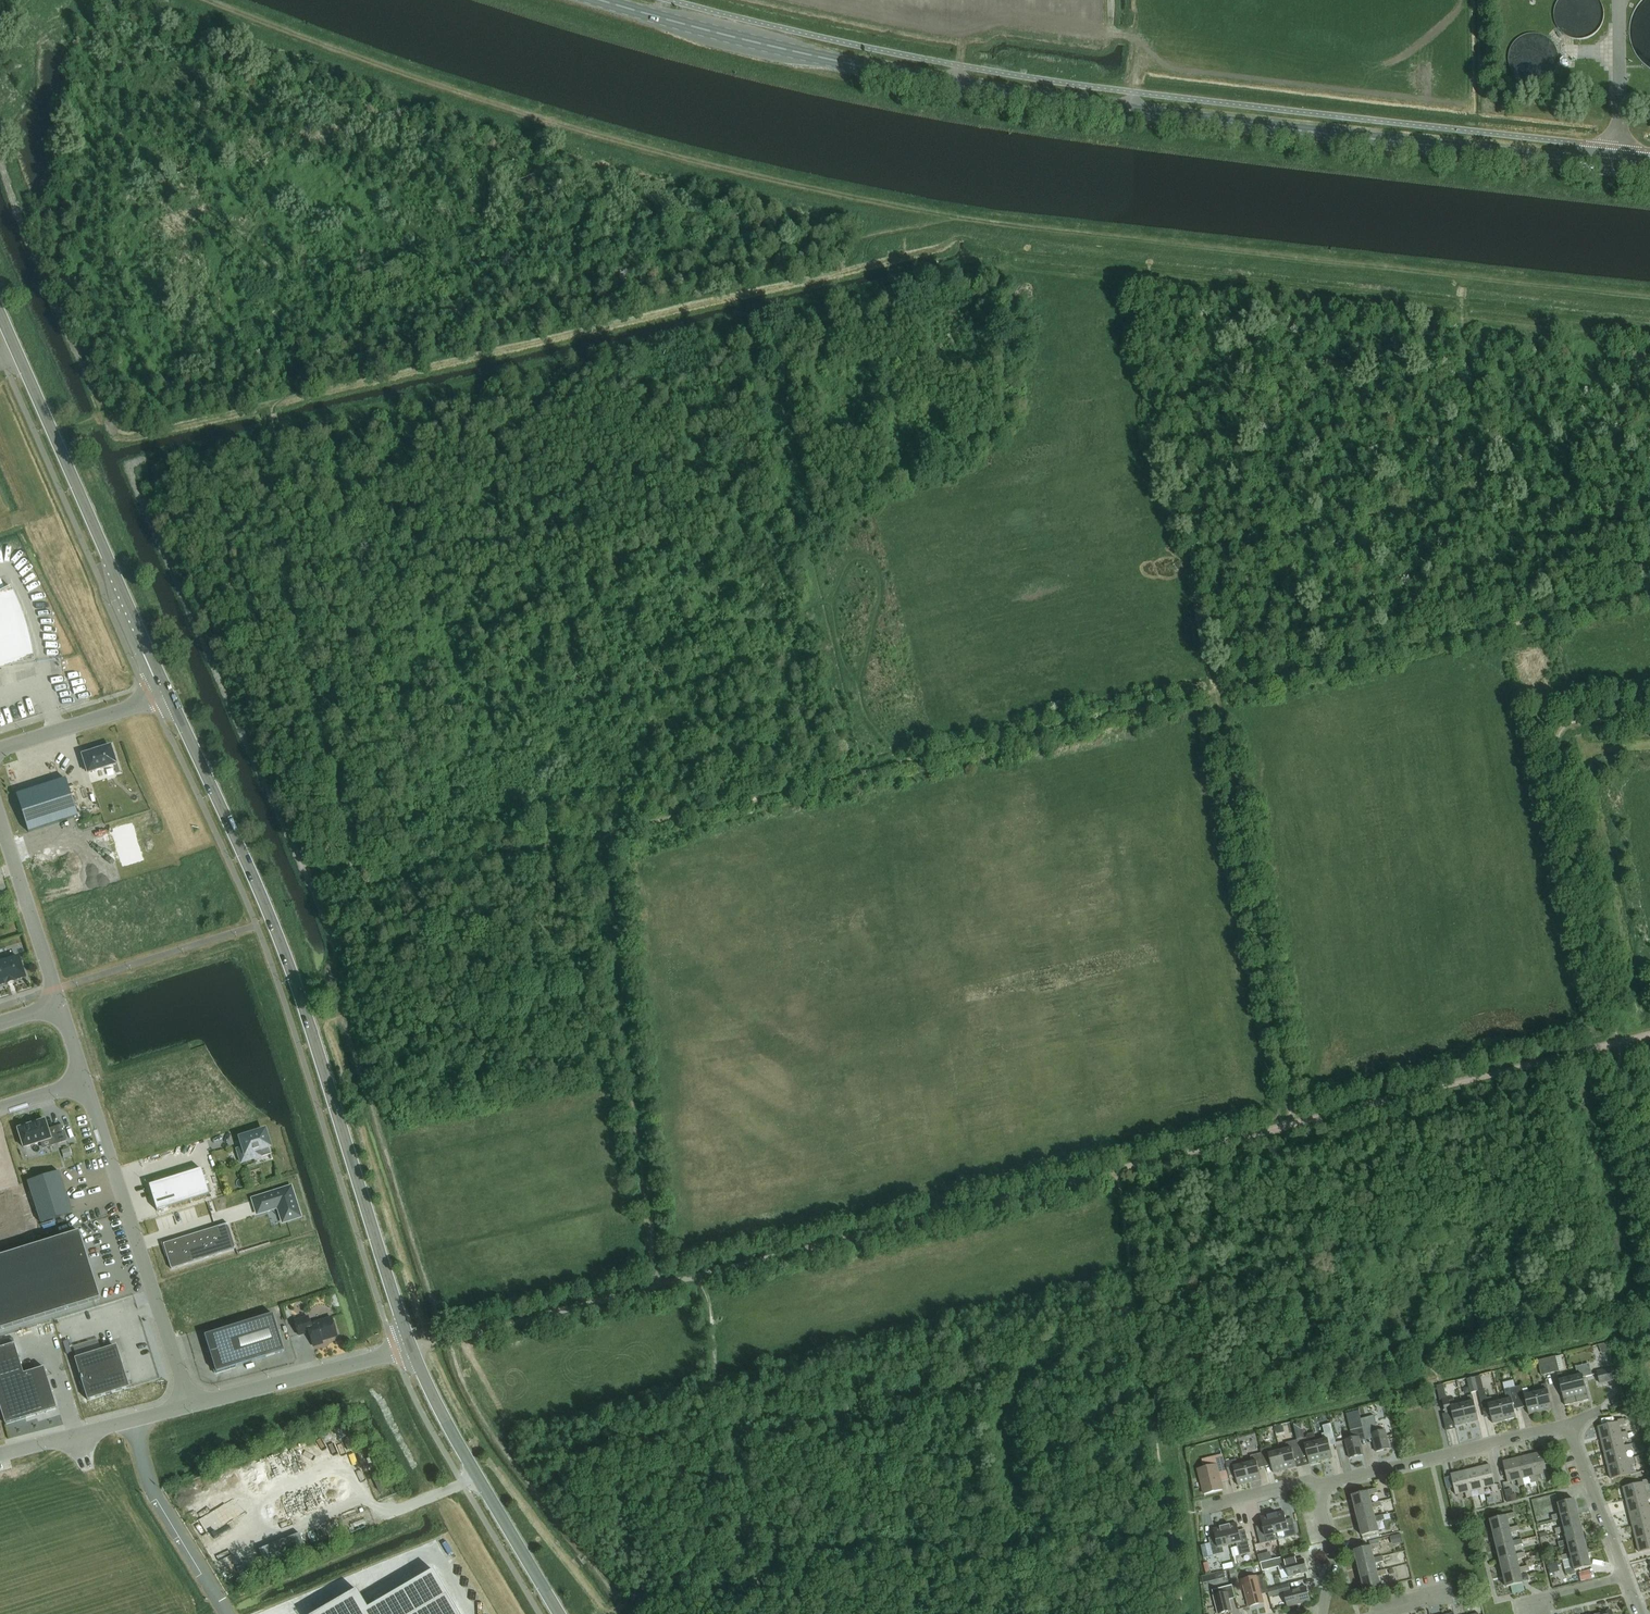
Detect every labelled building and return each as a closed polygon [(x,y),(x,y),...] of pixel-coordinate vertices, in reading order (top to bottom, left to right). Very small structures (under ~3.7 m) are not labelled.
[(2,667),(35,662),(33,651),(31,640),(28,629),(25,618),(21,608),(17,598),(12,587),(0,593),(0,667),(2,667)] [(94,752),(83,755),(86,764),(88,773),(116,764),(111,747),(100,750),(99,748),(93,750),(94,752)] [(66,779),(17,795),(29,833),(78,817),(72,798),(66,779)] [(19,957),(0,963),(0,986),(25,978),(19,957)] [(48,1131),(45,1122),(46,1121),(45,1120),(18,1129),(24,1148),(51,1139),(51,1138),(56,1136),(58,1144),(68,1141),(62,1125),(53,1128),(54,1130),(48,1131)] [(244,1147),(237,1149),(241,1163),(255,1159),(253,1152),(260,1150),(270,1146),(265,1131),(251,1135),(246,1136),(246,1137),(241,1138),(244,1147)] [(69,1148),(62,1150),(64,1159),(72,1156),(69,1148)] [(157,1211),(209,1194),(202,1169),(149,1185),(157,1211)] [(59,1170),(28,1180),(41,1222),(72,1212),(59,1170)] [(291,1188),(253,1199),(257,1214),(278,1208),(282,1223),(287,1222),(300,1218),(301,1218),(292,1187),(291,1188)] [(228,1224),(163,1243),(171,1269),(236,1250),(228,1224)] [(0,1257),(0,1330),(100,1299),(79,1233),(0,1257)] [(215,1374),(236,1368),(236,1366),(284,1351),(273,1314),(205,1335),(210,1353),(209,1353),(215,1374)] [(311,1325),(309,1319),(309,1317),(295,1322),(295,1323),(299,1335),(309,1332),(313,1346),(323,1343),(322,1340),(337,1336),(332,1318),(322,1321),(321,1320),(315,1322),(314,1324),(313,1324),(311,1325)] [(15,1346),(15,1344),(0,1348),(0,1406),(6,1424),(57,1408),(44,1367),(24,1374),(15,1346)] [(119,1361),(114,1346),(75,1359),(88,1400),(130,1387),(121,1360),(119,1361)] [(1560,1371),(1556,1357),(1547,1359),(1551,1373),(1560,1371)] [(1547,1359),(1539,1361),(1542,1375),(1551,1373),(1547,1359)] [(1590,1364),(1587,1364),(1576,1367),(1578,1376),(1571,1378),(1577,1403),(1589,1400),(1584,1378),(1593,1375),(1590,1364)] [(1600,1384),(1614,1381),(1613,1380),(1611,1369),(1611,1368),(1597,1371),(1600,1384)] [(1615,1368),(1611,1369),(1613,1380),(1619,1378),(1615,1368)] [(1577,1403),(1571,1378),(1564,1380),(1563,1373),(1558,1375),(1565,1406),(1577,1403)] [(1481,1375),(1475,1377),(1478,1390),(1484,1389),(1483,1384),(1481,1375)] [(1478,1390),(1475,1377),(1467,1378),(1471,1392),(1478,1390)] [(1536,1393),(1541,1412),(1553,1409),(1547,1384),(1542,1385),(1543,1392),(1536,1393)] [(1443,1385),(1439,1386),(1437,1386),(1440,1400),(1442,1400),(1446,1415),(1452,1413),(1455,1426),(1467,1423),(1463,1405),(1451,1407),(1449,1398),(1447,1399),(1443,1385)] [(1541,1412),(1536,1393),(1529,1395),(1528,1388),(1523,1390),(1522,1386),(1516,1387),(1521,1408),(1527,1406),(1529,1415),(1541,1412)] [(1514,1409),(1521,1408),(1516,1387),(1505,1390),(1507,1400),(1500,1402),(1505,1421),(1516,1418),(1514,1409)] [(1505,1421),(1500,1402),(1493,1404),(1492,1399),(1487,1400),(1485,1391),(1478,1393),(1484,1416),(1490,1414),(1493,1424),(1505,1421)] [(1463,1405),(1467,1423),(1479,1420),(1473,1395),(1468,1397),(1470,1403),(1463,1405)] [(1352,1438),(1345,1440),(1350,1459),(1363,1455),(1360,1442),(1359,1437),(1365,1435),(1372,1434),(1373,1438),(1376,1452),(1390,1449),(1385,1430),(1378,1432),(1375,1416),(1348,1422),(1352,1438)] [(1618,1422),(1598,1427),(1602,1440),(1622,1435),(1621,1433),(1620,1426),(1625,1425),(1624,1419),(1618,1420),(1618,1422)] [(1323,1441),(1317,1442),(1321,1461),(1333,1458),(1330,1447),(1337,1445),(1331,1424),(1323,1426),(1325,1434),(1322,1434),(1323,1441)] [(1622,1435),(1602,1440),(1605,1453),(1625,1448),(1624,1446),(1623,1439),(1629,1437),(1627,1431),(1621,1433),(1622,1435)] [(1306,1438),(1297,1440),(1300,1454),(1307,1453),(1309,1464),(1321,1461),(1317,1442),(1314,1433),(1308,1434),(1306,1437),(1306,1438)] [(1294,1456),(1300,1454),(1297,1440),(1286,1443),(1287,1449),(1280,1451),(1285,1470),(1297,1467),(1294,1456)] [(1625,1448),(1605,1453),(1608,1466),(1628,1461),(1628,1459),(1626,1452),(1632,1450),(1631,1445),(1624,1446),(1625,1448)] [(1285,1470),(1280,1451),(1274,1453),(1272,1447),(1261,1449),(1265,1467),(1271,1466),(1273,1473),(1285,1470)] [(1259,1469),(1265,1467),(1261,1449),(1260,1450),(1261,1453),(1251,1456),(1252,1463),(1245,1464),(1250,1483),(1262,1480),(1259,1469)] [(1542,1453),(1530,1456),(1535,1476),(1536,1476),(1543,1474),(1545,1480),(1550,1478),(1549,1472),(1547,1473),(1542,1453)] [(1222,1455),(1209,1458),(1211,1466),(1198,1470),(1204,1494),(1222,1490),(1220,1478),(1227,1476),(1222,1455)] [(1530,1456),(1517,1459),(1522,1479),(1523,1479),(1531,1477),(1532,1483),(1536,1482),(1538,1481),(1536,1476),(1535,1476),(1530,1456)] [(1628,1461),(1608,1466),(1611,1479),(1632,1474),(1629,1465),(1635,1463),(1634,1458),(1628,1459),(1628,1461)] [(1517,1459),(1503,1462),(1508,1482),(1517,1480),(1519,1486),(1525,1485),(1523,1479),(1522,1479),(1517,1459)] [(1245,1464),(1238,1466),(1237,1460),(1225,1462),(1229,1476),(1235,1474),(1238,1486),(1250,1483),(1245,1464)] [(1490,1465),(1478,1468),(1483,1488),(1484,1488),(1491,1486),(1493,1493),(1498,1491),(1497,1485),(1495,1485),(1492,1474),(1490,1465)] [(1478,1468),(1465,1472),(1470,1492),(1471,1491),(1478,1490),(1480,1496),(1485,1495),(1486,1495),(1484,1488),(1483,1488),(1478,1468)] [(380,1490),(388,1487),(381,1470),(373,1474),(380,1490)] [(1465,1472),(1451,1475),(1456,1495),(1465,1493),(1467,1499),(1473,1498),(1471,1491),(1470,1492),(1465,1472)] [(1646,1493),(1645,1487),(1649,1485),(1649,1482),(1649,1479),(1643,1481),(1643,1482),(1624,1487),(1627,1500),(1647,1495),(1646,1493)] [(1368,1492),(1352,1496),(1356,1509),(1372,1505),(1371,1504),(1369,1496),(1378,1494),(1377,1489),(1368,1491),(1368,1492)] [(1509,1490),(1505,1491),(1506,1499),(1510,1498),(1511,1502),(1518,1500),(1517,1494),(1513,1495),(1510,1496),(1509,1490)] [(1562,1517),(1578,1513),(1575,1500),(1566,1502),(1564,1493),(1552,1496),(1554,1505),(1558,1504),(1561,1514),(1552,1516),(1553,1521),(1562,1519),(1562,1517)] [(1627,1500),(1630,1513),(1649,1508),(1649,1506),(1648,1499),(1649,1499),(1649,1493),(1646,1493),(1647,1495),(1627,1500)] [(1372,1505),(1356,1509),(1359,1522),(1375,1518),(1375,1517),(1373,1509),(1382,1507),(1380,1502),(1371,1504),(1372,1505)] [(1630,1513),(1633,1526),(1649,1522),(1649,1508),(1630,1513)] [(1273,1515),(1277,1533),(1284,1532),(1285,1538),(1297,1535),(1293,1518),(1286,1520),(1284,1512),(1273,1515)] [(1506,1517),(1490,1520),(1494,1534),(1510,1530),(1510,1528),(1508,1520),(1516,1518),(1515,1513),(1506,1515),(1506,1517)] [(1564,1527),(1555,1529),(1556,1534),(1565,1532),(1565,1531),(1581,1527),(1578,1513),(1562,1517),(1562,1519),(1564,1527)] [(1270,1535),(1277,1533),(1273,1515),(1261,1518),(1263,1526),(1256,1527),(1261,1544),(1272,1541),(1270,1535)] [(1375,1518),(1359,1522),(1362,1536),(1378,1532),(1376,1523),(1385,1520),(1384,1515),(1375,1517),(1375,1518)] [(1633,1526),(1636,1539),(1649,1535),(1649,1522),(1633,1526)] [(1230,1545),(1237,1543),(1240,1556),(1251,1553),(1245,1530),(1239,1531),(1237,1523),(1225,1526),(1230,1545)] [(1223,1547),(1230,1545),(1225,1526),(1214,1529),(1215,1537),(1209,1539),(1213,1556),(1224,1553),(1223,1547)] [(1510,1530),(1494,1534),(1497,1547),(1513,1543),(1513,1542),(1511,1533),(1520,1531),(1519,1527),(1518,1526),(1510,1528),(1510,1530)] [(1567,1540),(1558,1543),(1560,1548),(1569,1545),(1568,1544),(1585,1540),(1581,1527),(1565,1531),(1565,1532),(1567,1540)] [(1401,1534),(1394,1536),(1396,1544),(1403,1542),(1401,1534)] [(1636,1539),(1639,1552),(1649,1550),(1649,1535),(1636,1539)] [(1513,1543),(1497,1547),(1500,1560),(1517,1556),(1516,1555),(1514,1547),(1523,1545),(1522,1540),(1513,1542),(1513,1543)] [(1572,1557),(1588,1553),(1585,1540),(1568,1544),(1569,1545),(1571,1554),(1558,1557),(1559,1562),(1572,1559),(1572,1557)] [(1370,1547),(1355,1551),(1358,1564),(1374,1560),(1374,1559),(1372,1550),(1381,1548),(1379,1543),(1370,1546),(1370,1547)] [(1517,1556),(1500,1560),(1503,1573),(1520,1569),(1519,1568),(1517,1560),(1526,1558),(1525,1553),(1516,1555),(1517,1556)] [(1574,1567),(1565,1569),(1566,1574),(1576,1572),(1575,1570),(1591,1567),(1588,1553),(1572,1557),(1572,1559),(1574,1567)] [(1284,1557),(1277,1559),(1279,1567),(1280,1571),(1287,1569),(1285,1564),(1284,1557)] [(1374,1560),(1358,1564),(1361,1577),(1377,1573),(1377,1572),(1375,1564),(1384,1561),(1383,1557),(1374,1559),(1374,1560)] [(1265,1562),(1267,1570),(1279,1567),(1277,1559),(1265,1562)] [(1289,1578),(1308,1573),(1304,1559),(1285,1564),(1287,1569),(1289,1578)] [(1209,1572),(1218,1570),(1216,1560),(1207,1562),(1209,1572)] [(1234,1562),(1222,1565),(1223,1570),(1236,1567),(1235,1562),(1234,1562)] [(1557,1563),(1547,1565),(1550,1574),(1559,1572),(1557,1563)] [(1520,1569),(1503,1573),(1507,1587),(1509,1587),(1510,1593),(1522,1589),(1521,1584),(1523,1583),(1521,1573),(1529,1571),(1528,1566),(1519,1568),(1520,1569)] [(1377,1573),(1361,1577),(1365,1591),(1381,1587),(1378,1577),(1387,1575),(1386,1570),(1377,1572),(1377,1573)] [(433,1572),(368,1610),(357,1591),(318,1613),(458,1613),(433,1572)] [(1257,1576),(1242,1580),(1244,1585),(1249,1607),(1264,1603),(1262,1595),(1261,1591),(1267,1589),(1263,1575),(1257,1576)] [(1289,1584),(1283,1586),(1284,1593),(1288,1607),(1310,1601),(1307,1587),(1290,1591),(1289,1584)] [(1236,1598),(1232,1585),(1212,1590),(1218,1613),(1222,1613),(1232,1611),(1229,1600),(1236,1598)] [(1277,1587),(1267,1590),(1268,1593),(1269,1597),(1279,1594),(1277,1587)] [(491,1613),(480,1594),(468,1601),(475,1613),(490,1613),(491,1613)]
